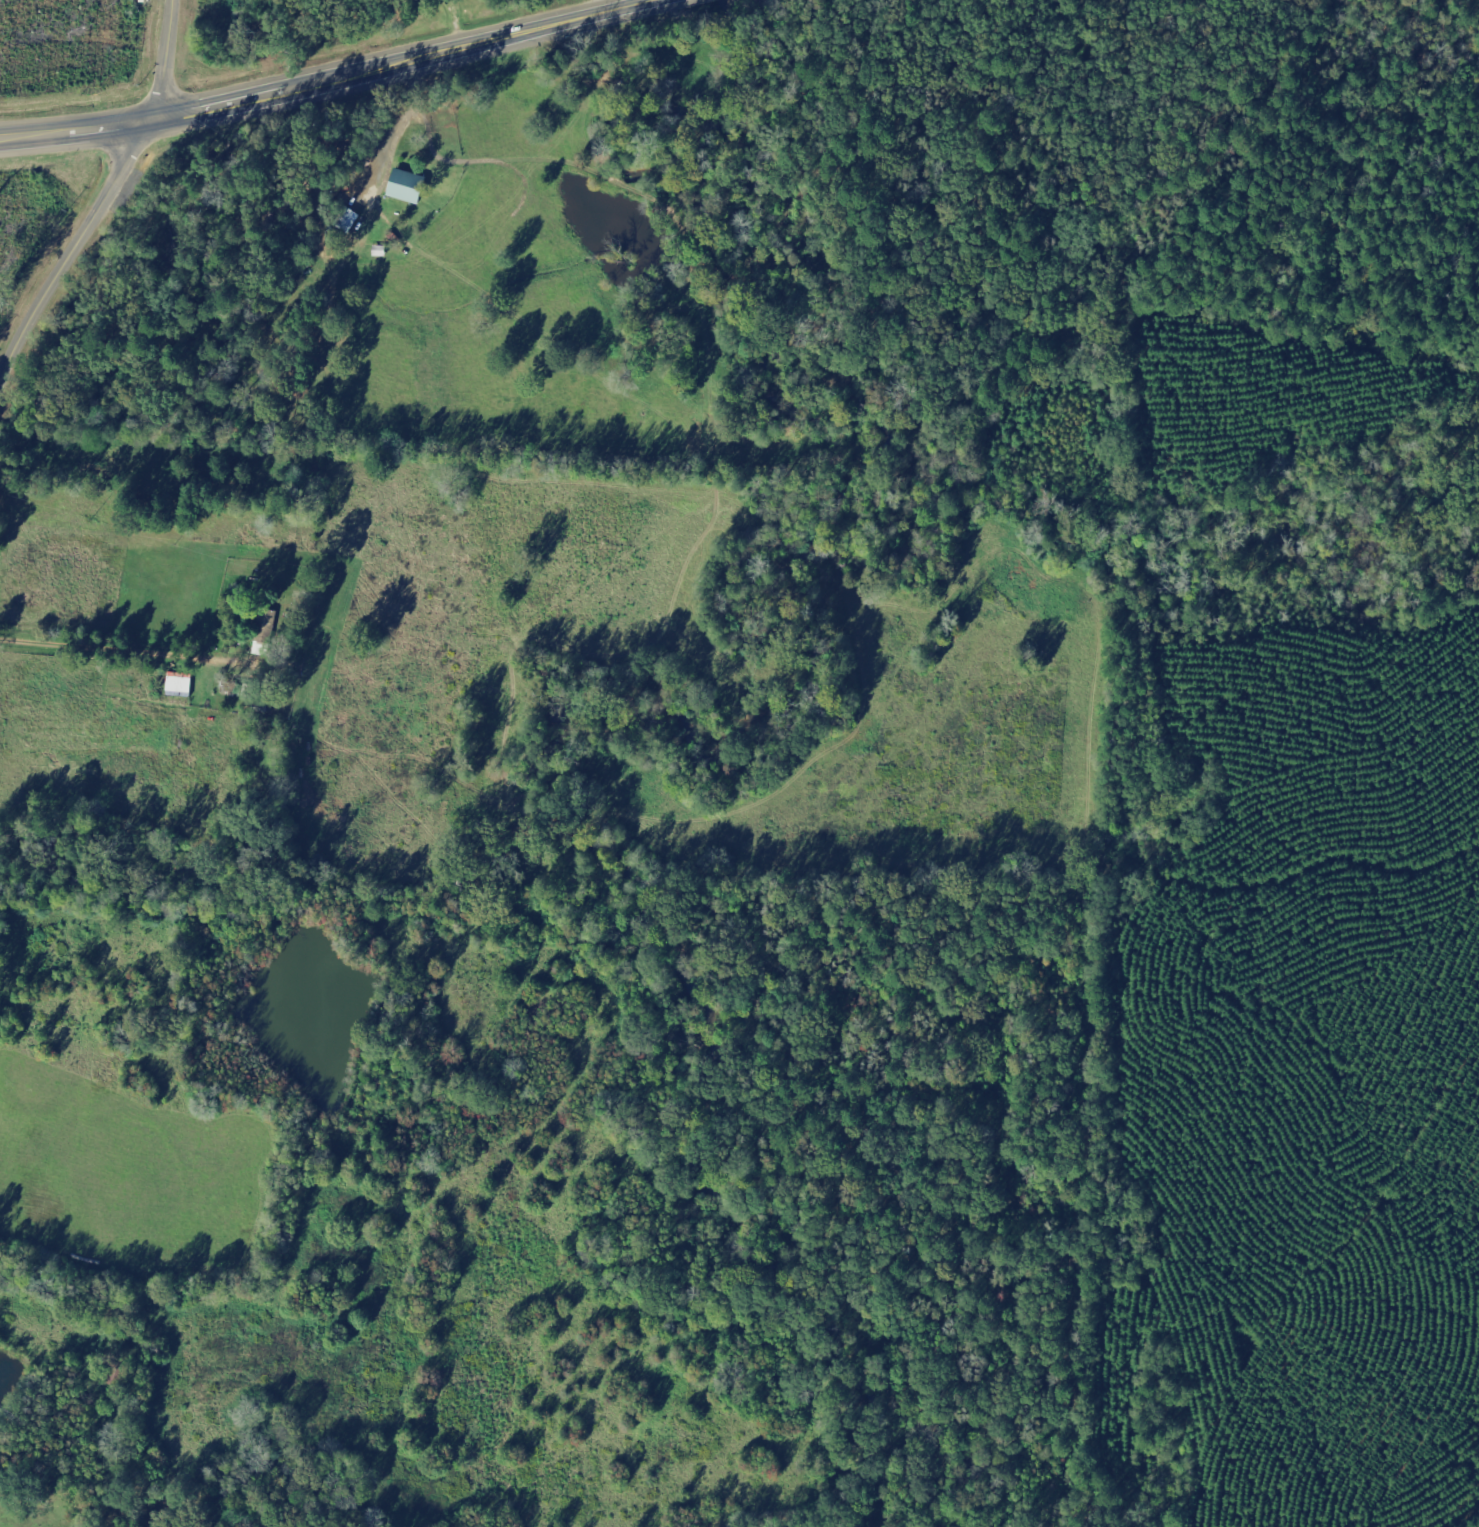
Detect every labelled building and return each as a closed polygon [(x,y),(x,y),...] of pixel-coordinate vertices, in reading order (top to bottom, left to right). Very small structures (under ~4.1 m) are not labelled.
[(424,207),(433,179),(400,169),(392,197),(424,207)]
